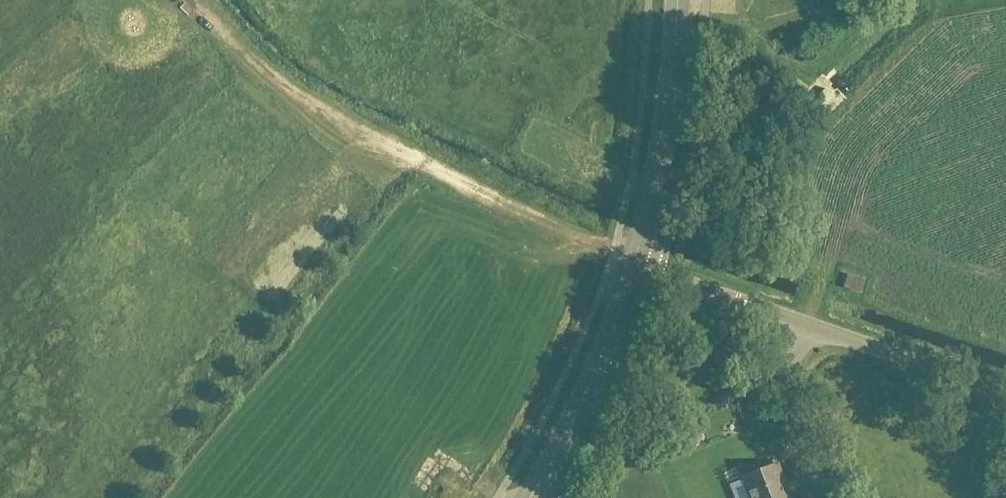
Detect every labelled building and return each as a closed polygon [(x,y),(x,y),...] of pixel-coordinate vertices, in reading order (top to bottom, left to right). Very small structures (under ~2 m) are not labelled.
[(826,100),(832,94),(827,90),(822,96),(826,100)] [(861,293),(865,280),(849,275),(845,288),(861,293)] [(777,463),(742,477),(750,497),(791,497),(777,463)]
